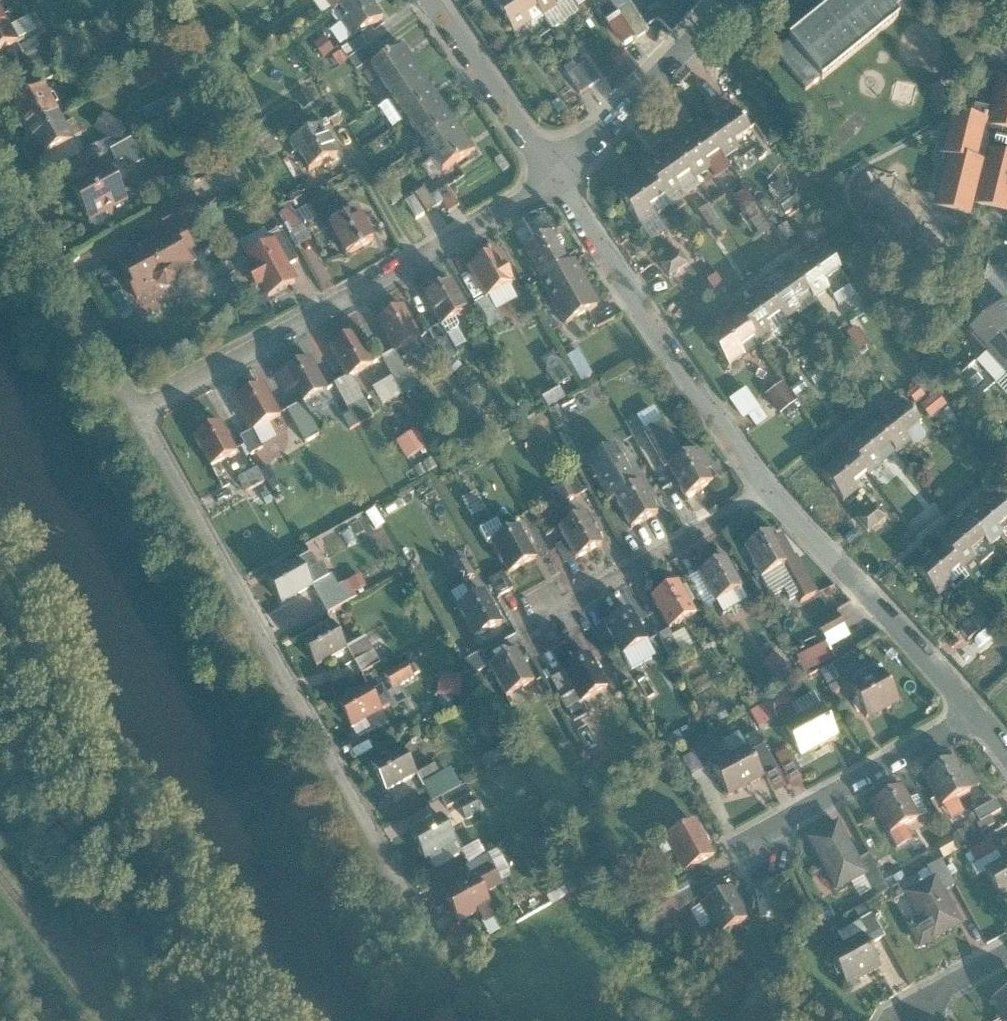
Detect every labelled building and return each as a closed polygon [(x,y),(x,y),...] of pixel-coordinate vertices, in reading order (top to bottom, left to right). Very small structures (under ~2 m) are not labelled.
[(332,11),(350,0),(325,0),(332,11)] [(350,39),(381,19),(369,0),(350,0),(332,11),(350,39)] [(530,0),(503,0),(493,7),(513,36),(531,25),(525,18),(536,10),(530,0)] [(536,10),(543,19),(570,0),(530,0),(536,10)] [(774,54),(808,94),(897,19),(891,11),(904,0),(807,0),(796,9),(809,25),(774,54)] [(646,33),(628,6),(615,14),(634,41),(646,33)] [(0,23),(0,54),(18,45),(5,20),(0,23)] [(368,71),(379,63),(368,47),(347,61),(359,78),(369,72),(368,71)] [(369,72),(387,99),(422,76),(403,48),(379,63),(368,71),(369,72)] [(59,77),(45,52),(23,64),(36,89),(59,77)] [(586,65),(576,72),(587,88),(596,81),(586,65)] [(587,88),(576,72),(567,78),(578,94),(587,88)] [(387,99),(403,124),(438,100),(422,76),(387,99)] [(997,81),(987,122),(950,113),(940,157),(946,159),(935,209),(973,219),(976,209),(1006,216),(1006,83),(997,81)] [(8,114),(22,139),(56,120),(43,95),(8,114)] [(403,124),(419,148),(454,125),(438,100),(403,124)] [(701,133),(724,162),(754,139),(731,110),(701,133)] [(129,130),(105,115),(96,128),(121,144),(129,130)] [(56,120),(22,139),(35,162),(69,143),(56,120)] [(454,125),(419,148),(438,177),(473,154),(454,125)] [(334,158),(318,127),(289,143),(306,173),(334,158)] [(701,133),(673,154),(694,184),(724,162),(701,133)] [(142,164),(130,141),(110,151),(123,175),(142,164)] [(647,178),(669,209),(698,189),(694,184),(673,154),(645,174),(647,178)] [(105,171),(67,190),(84,225),(122,206),(105,171)] [(669,209),(647,178),(618,197),(639,227),(669,209)] [(457,207),(446,189),(436,195),(448,213),(457,207)] [(434,208),(423,190),(413,196),(425,214),(434,208)] [(152,216),(163,237),(178,229),(181,236),(200,225),(184,197),(152,216)] [(423,216),(412,198),(403,204),(414,221),(423,216)] [(299,229),(290,210),(279,216),(289,234),(299,229)] [(371,242),(355,212),(323,229),(340,259),(371,242)] [(163,237),(112,263),(139,313),(161,301),(160,298),(169,292),(173,283),(189,274),(181,262),(191,255),(181,236),(178,229),(163,237)] [(271,244),(285,269),(295,263),(278,232),(265,239),(268,246),(271,244)] [(552,234),(524,249),(542,282),(557,310),(564,307),(572,320),(566,324),(566,325),(597,307),(572,263),(568,265),(552,234)] [(285,269),(271,244),(268,246),(240,261),(263,304),(295,287),(285,269)] [(821,252),(792,273),(810,297),(815,304),(829,294),(833,300),(848,289),(821,252)] [(660,266),(668,278),(687,267),(679,254),(660,266)] [(511,285),(495,256),(467,272),(483,300),(486,299),(511,285)] [(792,273),(762,294),(780,318),(785,324),(799,315),(795,309),(810,297),(792,273)] [(465,312),(450,283),(420,299),(435,327),(465,312)] [(762,294),(733,315),(737,319),(755,343),(769,333),(765,329),(780,318),(762,294)] [(501,325),(486,299),(483,300),(473,305),(488,331),(501,325)] [(986,352),(1006,334),(1006,308),(1003,303),(969,332),(986,352)] [(419,341),(402,309),(374,324),(391,356),(393,354),(419,341)] [(755,343),(737,319),(707,340),(728,369),(744,358),(739,353),(755,343)] [(1006,375),(1006,374),(1006,334),(986,352),(1006,375)] [(370,365),(354,336),(326,351),(342,380),(348,377),(370,365)] [(594,376),(579,350),(569,356),(583,382),(594,376)] [(414,390),(393,354),(391,356),(379,362),(399,398),(414,390)] [(573,376),(561,360),(548,369),(560,385),(573,376)] [(325,392),(307,361),(277,379),(295,409),(300,406),(325,392)] [(371,420),(348,377),(342,380),(333,385),(357,428),(371,420)] [(765,395),(779,414),(798,400),(783,381),(765,395)] [(755,426),(765,419),(745,387),(727,399),(741,420),(748,416),(755,426)] [(260,388),(231,404),(248,435),(250,434),(277,418),(260,388)] [(560,388),(543,398),(548,407),(565,397),(560,388)] [(900,405),(873,428),(892,452),(897,458),(911,446),(907,441),(921,430),(900,405)] [(319,437),(300,406),(295,409),(285,415),(304,446),(319,437)] [(665,423),(642,435),(663,473),(666,471),(683,502),(712,486),(706,476),(711,474),(701,456),(696,459),(694,455),(686,460),(665,423)] [(234,457),(217,426),(191,440),(208,471),(234,457)] [(427,445),(416,428),(397,440),(407,457),(427,445)] [(873,428),(846,451),(849,455),(868,478),(869,479),(883,470),(877,463),(892,452),(873,428)] [(261,452),(250,434),(248,435),(239,440),(250,459),(261,452)] [(636,489),(614,451),(586,466),(608,506),(613,503),(629,532),(657,516),(639,487),(636,489)] [(868,478),(849,455),(820,478),(844,506),(859,494),(855,489),(868,478)] [(254,472),(236,483),(244,496),(262,485),(254,472)] [(554,488),(561,502),(582,492),(575,478),(554,488)] [(960,526),(981,546),(988,553),(1000,543),(1005,549),(1006,548),(1006,519),(989,500),(960,526)] [(857,523),(867,536),(887,520),(877,508),(857,523)] [(600,549),(583,518),(554,533),(572,565),(600,549)] [(960,526),(935,548),(938,551),(958,571),(961,574),(972,564),(966,558),(981,546),(960,526)] [(534,564),(516,532),(488,548),(505,580),(534,564)] [(779,534),(745,553),(761,583),(781,572),(801,608),(816,600),(779,534)] [(958,571),(938,551),(910,575),(935,602),(950,590),(944,584),(958,571)] [(452,563),(458,580),(476,574),(470,556),(452,563)] [(307,558),(264,582),(278,609),(310,592),(322,586),(307,558)] [(741,594),(724,564),(699,577),(716,607),(741,594)] [(510,592),(501,575),(486,582),(496,600),(510,592)] [(322,586),(310,592),(324,618),(351,603),(342,588),(335,592),(330,581),(322,586)] [(694,619),(677,588),(651,603),(668,634),(694,619)] [(498,628),(481,597),(455,612),(471,642),(498,628)] [(839,614),(818,626),(824,637),(845,626),(839,614)] [(646,645),(631,615),(604,629),(619,659),(646,645)] [(956,634),(965,643),(983,628),(975,618),(956,634)] [(331,628),(299,644),(313,671),(345,655),(331,628)] [(365,643),(345,655),(358,677),(378,666),(365,643)] [(826,643),(796,656),(804,673),(834,660),(826,643)] [(532,688),(515,656),(486,672),(504,703),(532,688)] [(589,661),(561,676),(578,708),(607,693),(589,661)] [(851,686),(867,718),(900,702),(885,670),(851,686)] [(436,673),(436,696),(460,696),(460,673),(436,673)] [(578,708),(561,676),(550,682),(567,714),(578,708)] [(365,691),(333,708),(348,735),(391,711),(379,692),(369,697),(365,691)] [(409,705),(389,715),(393,723),(413,713),(409,705)] [(751,711),(758,726),(771,720),(764,705),(751,711)] [(787,723),(802,755),(837,738),(821,706),(787,723)] [(762,739),(748,746),(763,774),(776,767),(762,739)] [(748,746),(712,765),(727,793),(763,774),(748,746)] [(399,755),(370,771),(384,796),(413,781),(399,755)] [(955,757),(924,775),(941,807),(973,790),(955,757)] [(416,780),(429,805),(437,801),(457,790),(444,765),(416,780)] [(463,786),(457,790),(437,801),(444,813),(470,800),(463,786)] [(919,817),(903,786),(870,804),(886,835),(919,817)] [(995,800),(974,811),(979,820),(1000,809),(995,800)] [(713,855),(694,820),(664,837),(683,871),(713,855)] [(442,821),(407,840),(421,866),(455,847),(442,821)] [(867,874),(838,821),(808,837),(837,890),(867,874)] [(993,840),(971,852),(977,863),(999,851),(993,840)] [(1002,899),(1006,896),(1006,856),(985,867),(1002,899)] [(928,867),(934,877),(942,891),(956,885),(941,860),(928,867)] [(474,886),(492,876),(483,862),(465,871),(474,886)] [(474,886),(441,904),(454,929),(474,918),(481,930),(494,923),(480,899),(498,890),(492,876),(474,886)] [(942,891),(934,877),(905,893),(932,942),(961,926),(942,891)] [(747,920),(729,887),(701,903),(720,936),(747,920)] [(652,911),(669,901),(663,891),(645,901),(652,911)] [(669,901),(652,911),(658,921),(675,911),(669,901)] [(863,937),(867,946),(883,937),(871,915),(855,923),(863,937)] [(829,953),(845,985),(879,968),(867,946),(863,937),(829,953)] [(993,998),(1005,1020),(1006,1020),(1006,992),(993,998)]
